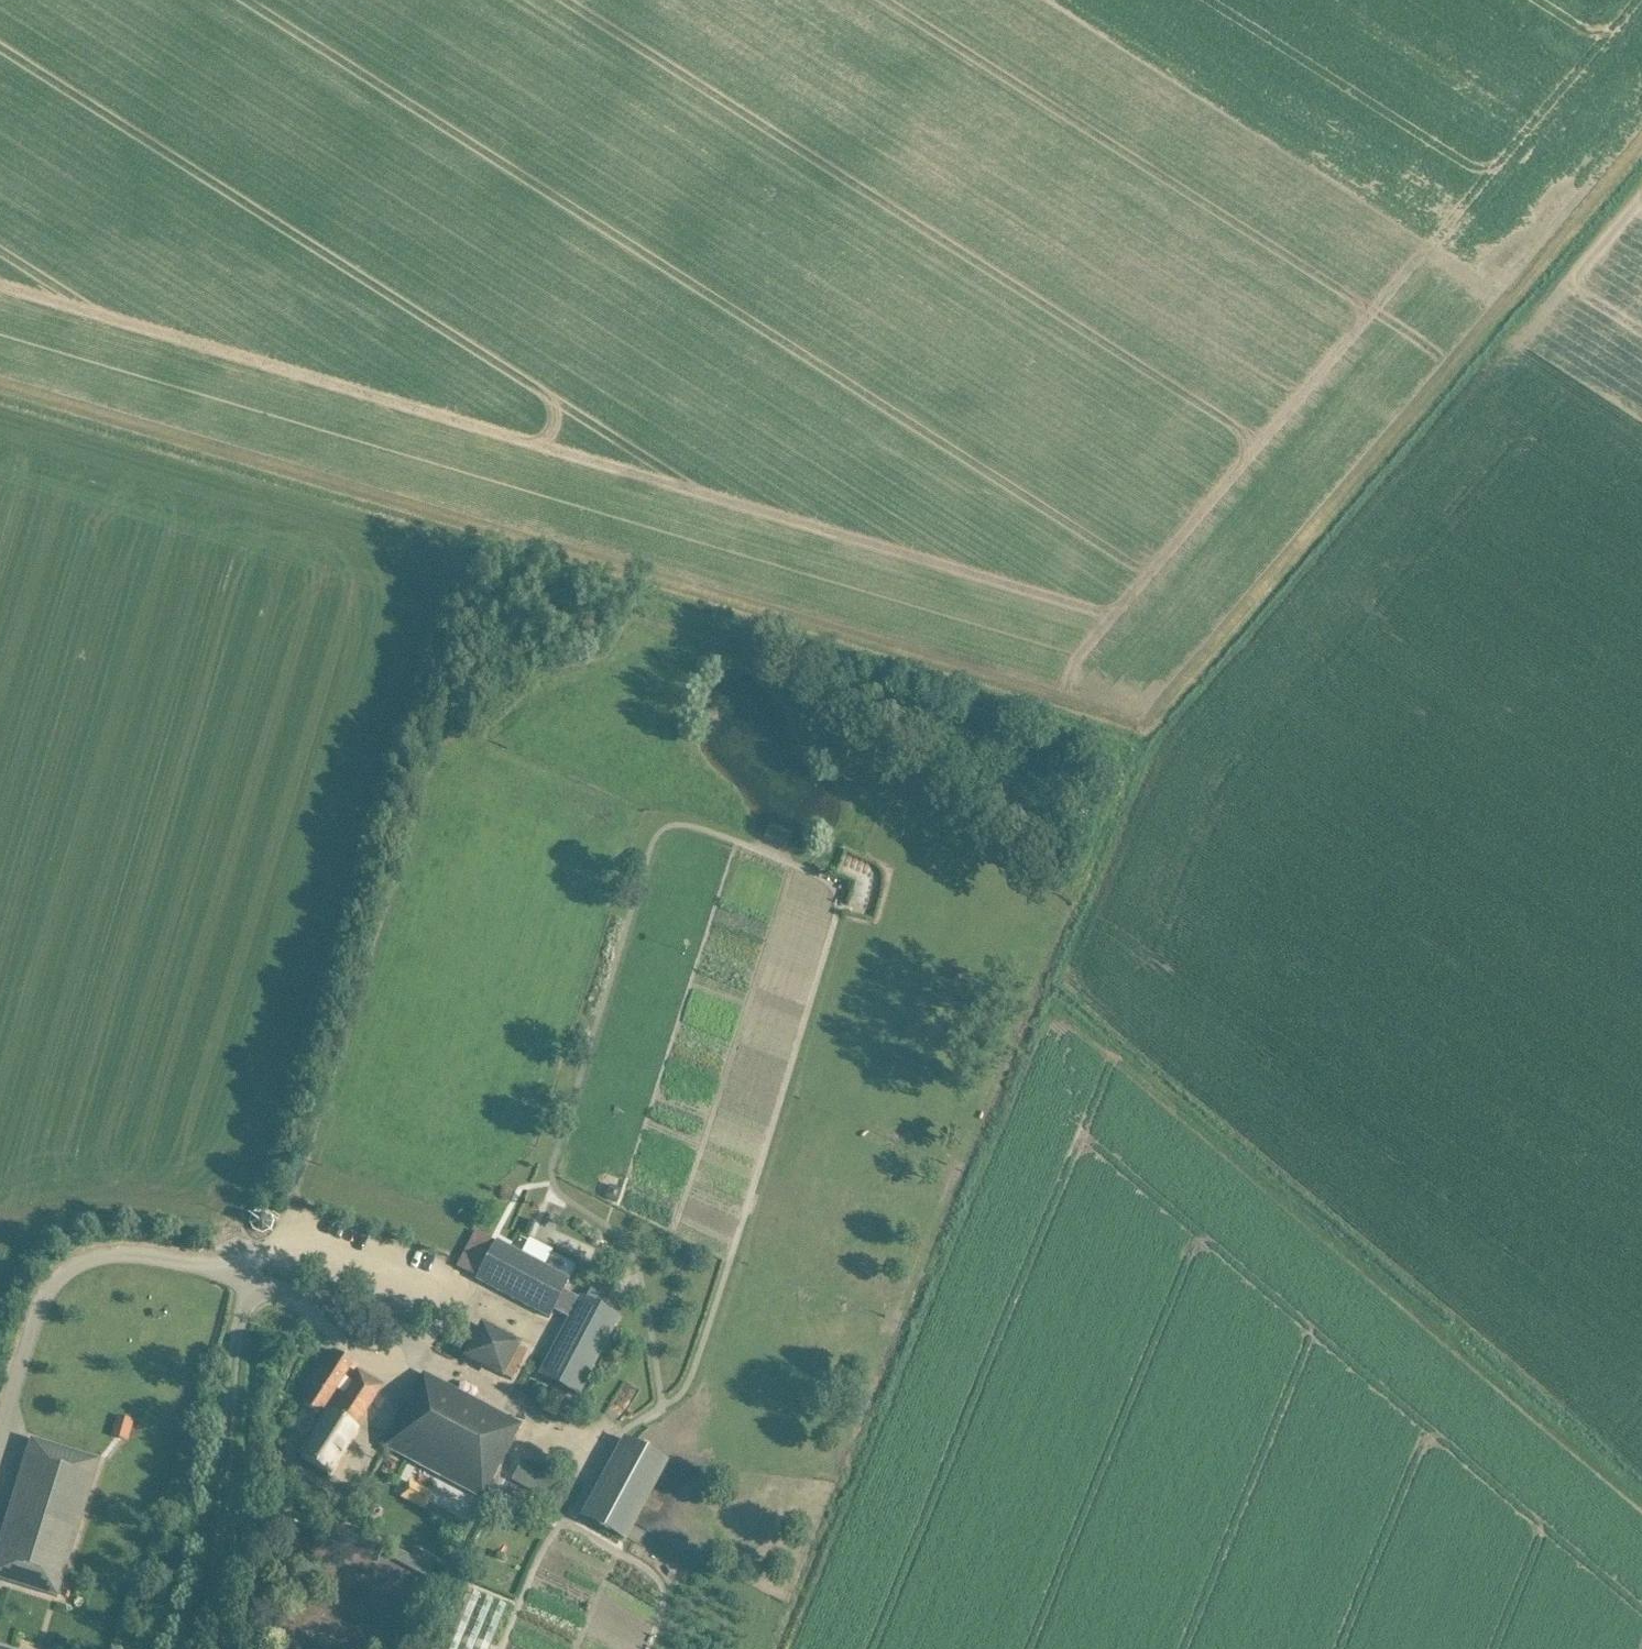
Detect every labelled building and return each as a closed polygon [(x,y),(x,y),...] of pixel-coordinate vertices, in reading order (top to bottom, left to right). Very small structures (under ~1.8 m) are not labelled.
[(273,1219),(271,1215),(273,1208),(257,1202),(255,1209),(251,1211),(248,1220),(252,1228),(261,1231),(270,1227),(273,1219)] [(473,1232),(456,1266),(477,1277),(475,1279),(549,1318),(553,1310),(568,1319),(538,1376),(578,1397),(619,1318),(580,1297),(579,1299),(563,1291),(569,1280),(495,1241),(494,1244),(473,1232)] [(502,1379),(520,1345),(480,1324),(462,1359),(502,1379)] [(315,1388),(303,1406),(319,1416),(352,1364),(333,1352),(311,1386),(315,1388)] [(381,1387),(370,1381),(355,1371),(300,1458),(327,1476),(356,1430),(355,1430),(381,1387)] [(384,1448),(386,1449),(483,1499),(521,1426),(423,1375),(384,1448)] [(125,1414),(142,1418),(147,1398),(130,1394),(125,1414)] [(117,1417),(110,1436),(126,1442),(133,1422),(117,1417)] [(0,1537),(0,1581),(57,1599),(99,1462),(30,1440),(0,1537)] [(620,1440),(579,1519),(626,1542),(666,1463),(620,1440)] [(544,1499),(552,1483),(519,1465),(511,1481),(544,1499)] [(396,1549),(391,1559),(427,1579),(433,1569),(396,1549)]
